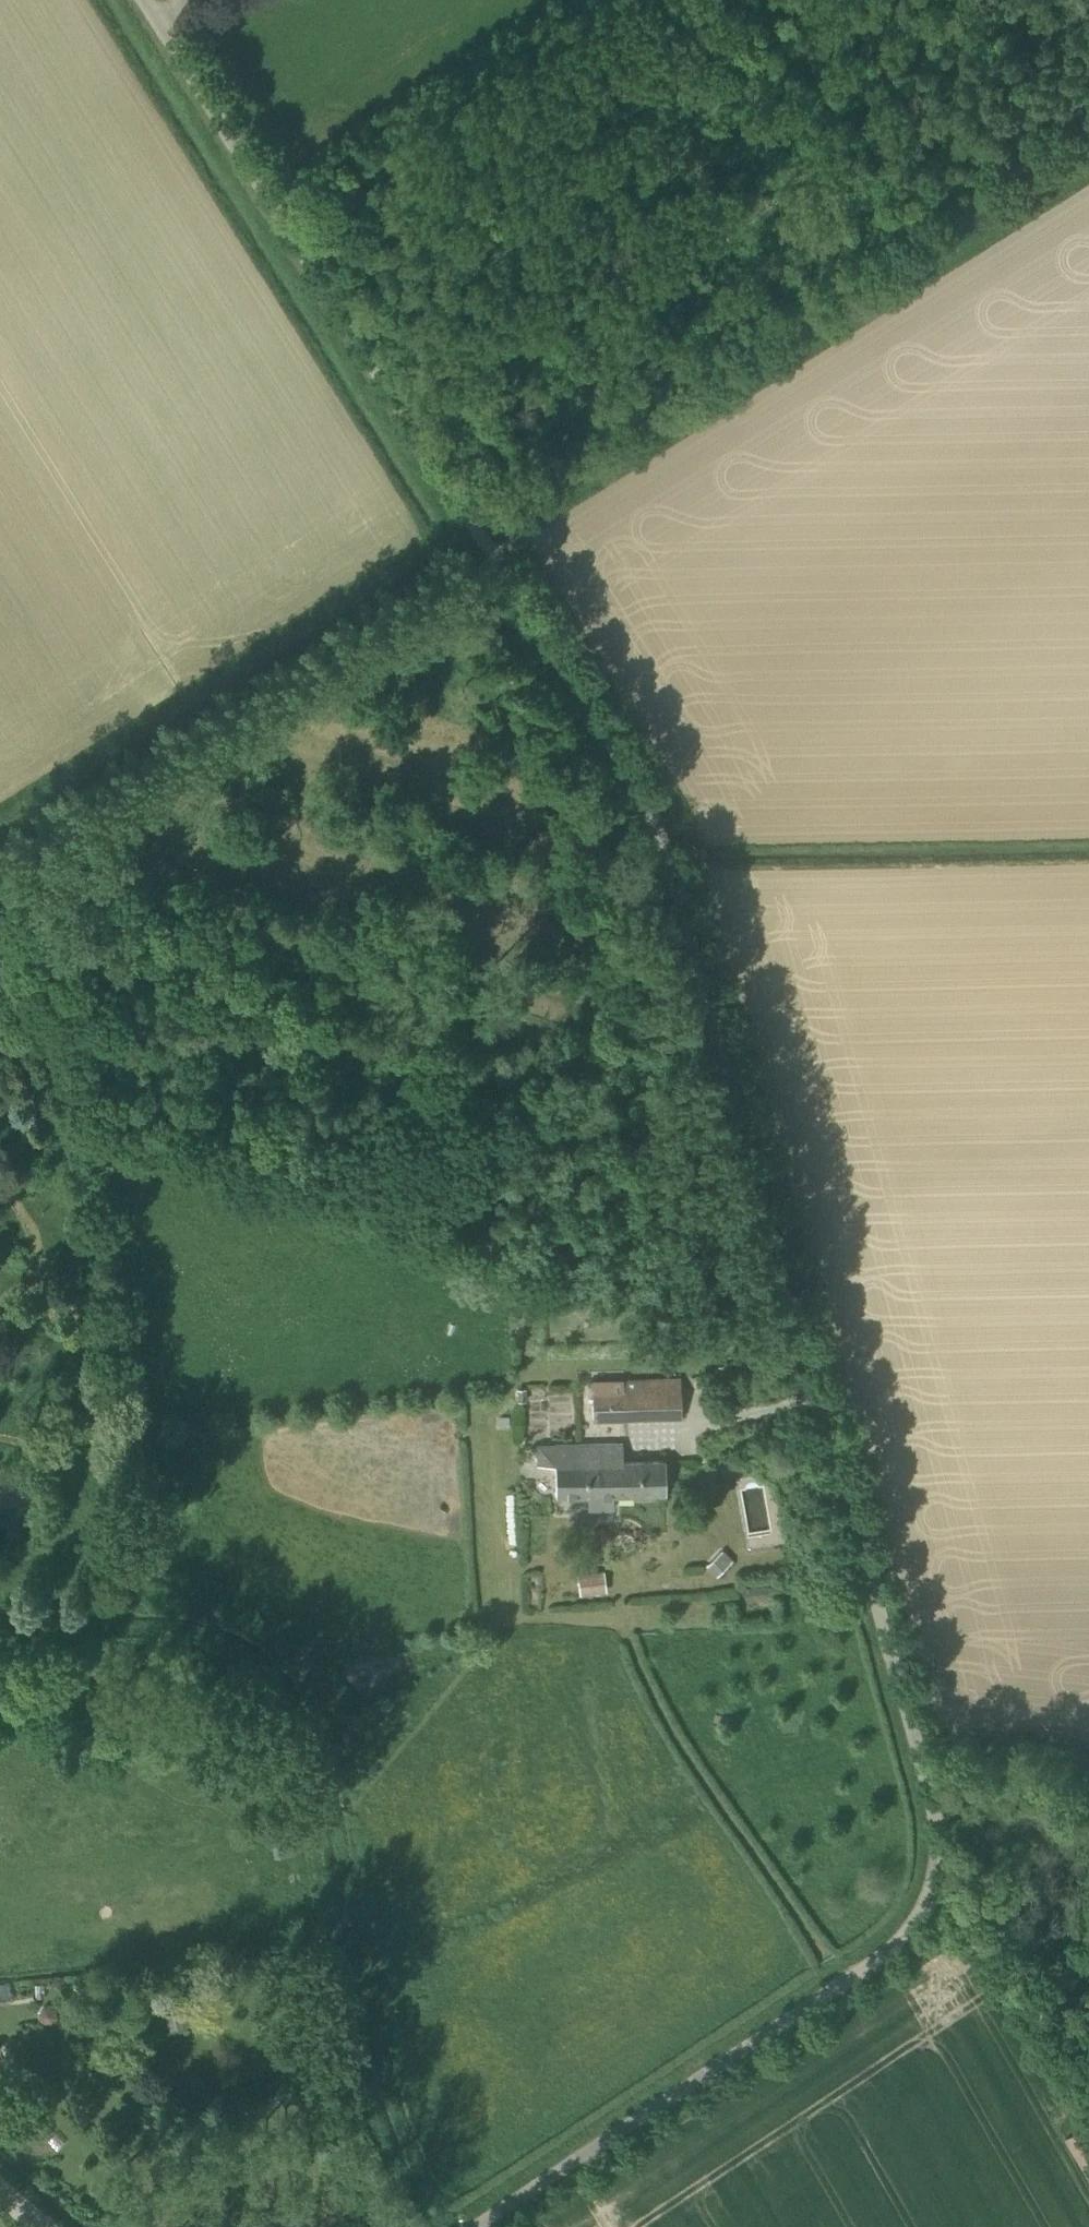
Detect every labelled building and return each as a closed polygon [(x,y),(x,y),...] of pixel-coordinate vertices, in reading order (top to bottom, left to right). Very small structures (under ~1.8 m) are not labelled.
[(660,1380),(661,1417),(682,1416),(681,1379),(660,1380)] [(606,1381),(592,1382),(593,1390),(593,1412),(593,1419),(634,1418),(634,1417),(633,1381),(606,1381)] [(623,1449),(624,1443),(538,1444),(539,1465),(556,1464),(556,1495),(589,1495),(589,1508),(614,1507),(614,1494),(667,1494),(666,1461),(618,1462),(617,1449),(623,1449)] [(557,1498),(557,1512),(588,1511),(587,1497),(557,1498)] [(719,1553),(709,1563),(720,1573),(730,1563),(719,1553)] [(580,1573),(582,1593),(610,1589),(608,1570),(580,1573)] [(16,2057),(4,2073),(26,2091),(38,2075),(16,2057)]
